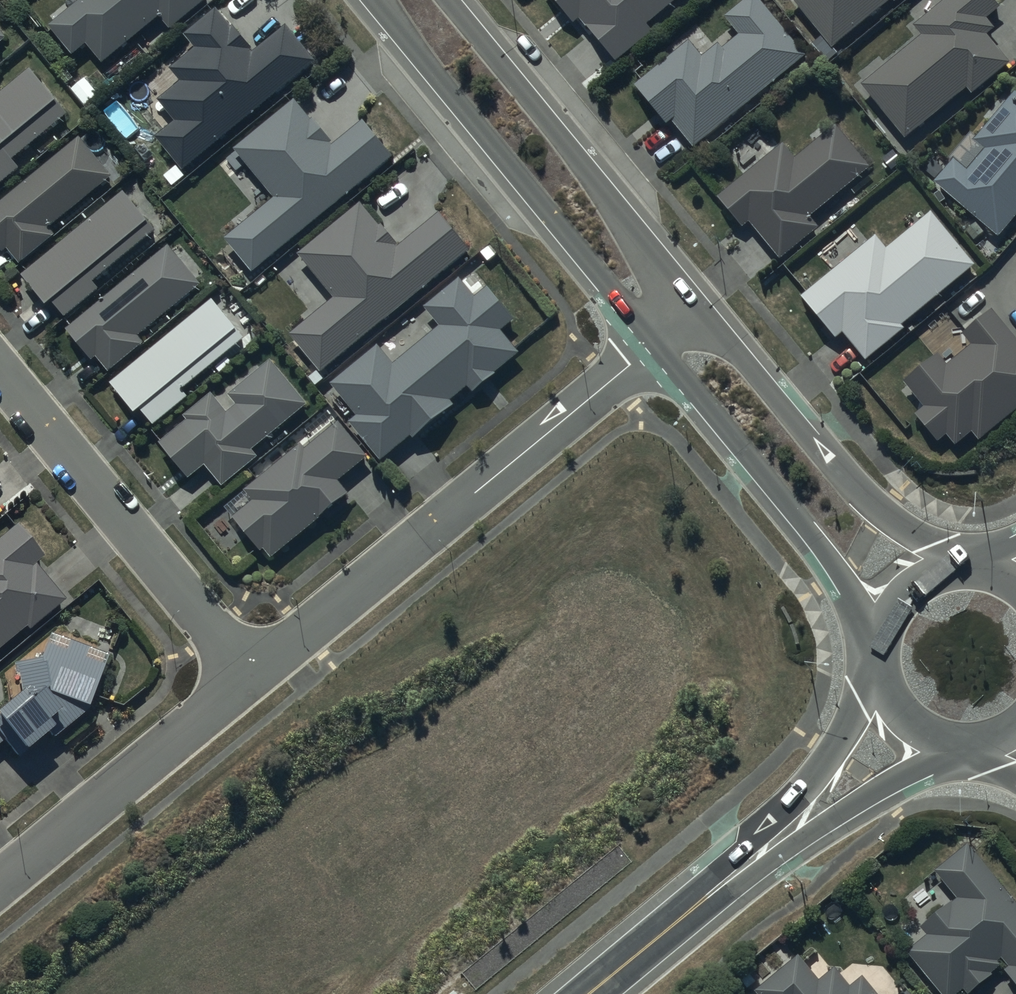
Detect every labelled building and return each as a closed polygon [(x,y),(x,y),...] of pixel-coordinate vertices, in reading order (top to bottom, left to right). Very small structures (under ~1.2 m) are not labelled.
[(48,23),(71,52),(85,41),(101,61),(158,14),(169,27),(202,0),(77,0),(48,23)] [(573,21),(578,17),(614,60),(652,29),(647,23),(675,0),(556,0),(573,21)] [(760,0),(742,0),(723,16),(738,33),(721,46),(717,41),(701,54),(689,39),(633,84),(665,123),(671,118),(693,146),(805,54),(760,0)] [(834,47),(890,0),(795,0),(834,47)] [(863,83),(907,137),(967,88),(971,93),(1010,62),(987,34),(994,28),(986,17),(1001,5),(997,0),(944,0),(915,23),(924,34),(863,83)] [(233,28),(219,9),(186,33),(198,47),(172,66),(182,80),(159,97),(176,120),(157,136),(184,169),(316,62),(288,25),(255,50),(237,25),(233,28)] [(32,67),(0,93),(0,184),(21,167),(14,158),(69,114),(32,67)] [(1014,91),(974,139),(984,147),(966,169),(953,158),(934,180),(999,235),(1015,215),(1015,92),(1014,91)] [(394,156),(363,120),(336,143),(314,117),(312,119),(295,98),(235,148),(276,196),(227,238),(253,270),(394,156)] [(784,142),(718,196),(743,227),(751,220),(781,257),(820,225),(812,215),(871,166),(837,124),(796,158),(784,142)] [(0,203),(0,247),(3,251),(8,247),(21,262),(56,234),(50,226),(113,176),(81,136),(0,203)] [(125,190),(23,272),(48,304),(54,299),(67,315),(100,287),(94,280),(157,229),(125,190)] [(322,371),(472,249),(439,211),(400,244),(382,223),(380,224),(362,202),(300,255),(336,297),(290,333),(322,371)] [(975,263),(930,210),(886,248),(875,234),(801,295),(836,336),(842,331),(865,359),(905,327),(902,323),(975,263)] [(169,243),(67,327),(93,359),(97,355),(111,371),(146,342),(140,334),(202,283),(197,277),(202,272),(181,246),(175,251),(169,243)] [(380,343),(332,383),(358,415),(351,421),(382,459),(414,433),(416,436),(454,405),(450,400),(469,384),(475,392),(498,373),(496,371),(521,350),(502,327),(515,316),(489,285),(476,296),(461,278),(427,305),(442,325),(396,362),(380,343)] [(214,298),(110,381),(136,413),(142,408),(154,424),(189,396),(182,388),(245,337),(214,298)] [(990,309),(962,331),(971,343),(945,364),(937,353),(903,378),(924,405),(916,412),(938,441),(948,433),(956,443),(972,431),(977,438),(1015,407),(1015,342),(990,309)] [(190,418),(161,441),(189,476),(205,463),(222,484),(258,454),(253,448),(309,403),(272,358),(230,393),(238,403),(228,412),(212,392),(186,413),(190,418)] [(254,499),(234,516),(262,550),(265,547),(273,556),(321,517),(320,515),(349,491),(340,480),(368,456),(339,420),(307,447),(303,442),(246,489),(254,499)] [(16,524),(0,537),(0,647),(26,625),(29,629),(65,598),(34,562),(42,555),(16,524)] [(12,734),(24,749),(47,730),(53,738),(83,713),(88,707),(107,655),(50,632),(39,659),(14,663),(19,693),(0,708),(0,744),(12,734)] [(967,843),(934,870),(956,897),(921,926),(927,933),(906,950),(942,993),(955,993),(964,987),(969,993),(992,973),(991,972),(1001,964),(997,960),(1001,957),(1008,965),(1004,969),(1015,984),(1015,902),(967,843)] [(756,990),(759,993),(877,993),(863,976),(850,986),(835,967),(821,979),(800,954),(756,990)]
